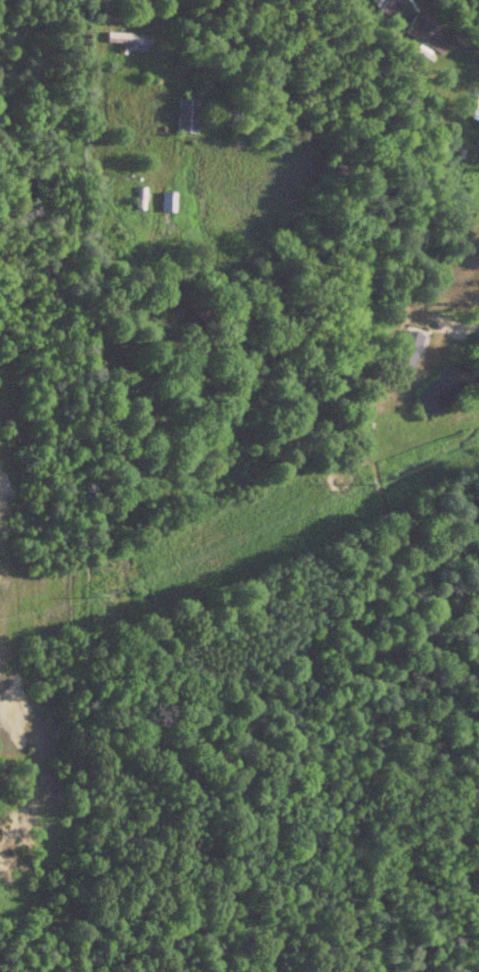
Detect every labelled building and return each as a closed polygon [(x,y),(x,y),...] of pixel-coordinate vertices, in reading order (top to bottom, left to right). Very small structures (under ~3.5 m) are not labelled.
[(369,18),(396,18),(396,0),(369,0),(369,18)] [(104,43),(148,43),(148,33),(104,33),(104,43)] [(478,120),(477,127),(478,128),(478,92),(476,91),(470,118),(478,120)] [(175,134),(196,134),(196,99),(175,99),(175,134)] [(173,192),(160,192),(159,211),(173,211),(173,192)] [(419,335),(401,329),(389,368),(407,374),(419,335)]
